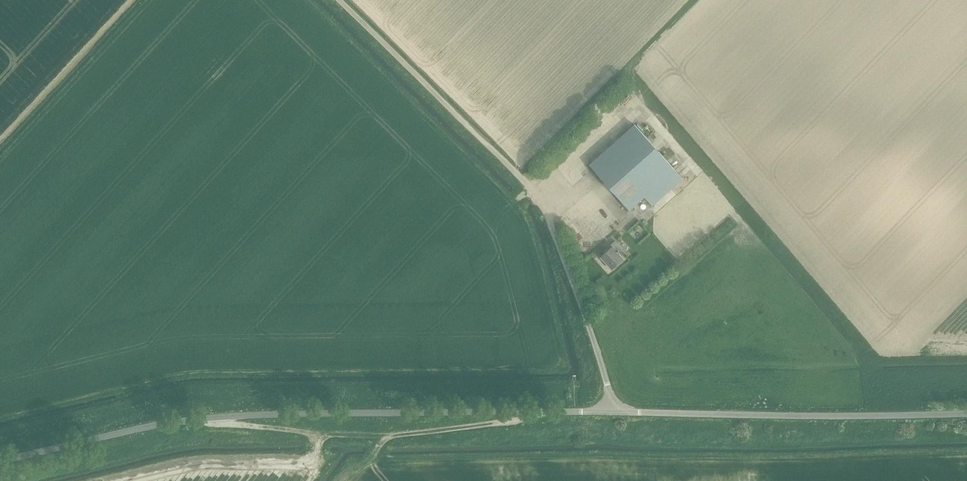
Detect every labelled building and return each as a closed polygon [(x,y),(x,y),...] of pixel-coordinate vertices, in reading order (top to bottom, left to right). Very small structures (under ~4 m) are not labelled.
[(644,196),(652,205),(683,178),(642,130),(596,170),(629,209),(644,196)] [(621,256),(625,252),(615,241),(610,245),(612,247),(601,257),(611,268),(623,258),(621,256)]
